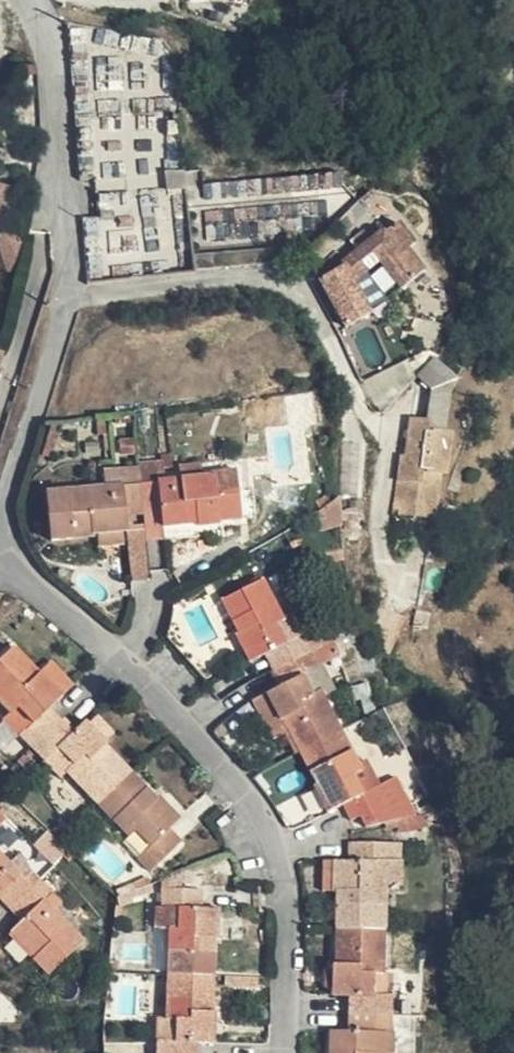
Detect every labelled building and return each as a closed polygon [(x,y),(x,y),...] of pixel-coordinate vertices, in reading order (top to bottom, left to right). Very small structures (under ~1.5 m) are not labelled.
[(336,218),(336,186),(209,187),(209,229),(305,228),(305,218),(336,218)] [(417,244),(401,222),(388,232),(387,229),(341,262),(343,266),(322,278),(347,326),(371,312),(355,280),(381,261),(401,289),(426,270),(410,249),(417,244)] [(367,395),(379,416),(418,394),(406,373),(367,395)] [(425,432),(408,431),(405,469),(401,469),(397,523),(436,526),(439,482),(446,482),(449,443),(425,440),(425,432)] [(180,465),(181,479),(202,478),(201,464),(180,465)] [(124,533),(130,532),(129,517),(144,516),(142,486),(140,469),(104,473),(106,487),(47,493),(51,542),(97,538),(97,535),(124,533)] [(218,493),(238,491),(237,471),(216,473),(216,476),(218,493)] [(142,486),(144,516),(163,514),(165,528),(197,524),(198,527),(221,525),(220,520),(241,518),(238,491),(218,493),(216,476),(202,478),(181,479),(159,481),(159,484),(142,486)] [(130,532),(135,581),(150,581),(145,531),(130,532)] [(124,547),(124,533),(97,535),(97,538),(98,549),(124,547)] [(271,670),(332,642),(324,626),(304,637),(293,616),(284,621),(263,582),(223,602),(240,636),(237,638),(249,664),(264,656),(271,670)] [(299,754),(342,733),(321,691),(313,696),(303,677),(340,658),(332,642),(271,670),(280,687),(266,694),(279,719),(281,718),(299,754)] [(32,749),(62,721),(50,709),(61,697),(43,676),(39,679),(13,651),(0,664),(0,703),(12,716),(18,710),(26,720),(31,725),(20,737),(32,749)] [(294,756),(299,754),(281,718),(279,719),(266,694),(252,702),(272,743),(283,737),(294,756)] [(88,727),(104,743),(113,734),(98,717),(88,727)] [(31,725),(26,720),(14,731),(20,737),(31,725)] [(97,805),(130,774),(103,745),(104,743),(88,727),(86,724),(75,735),(62,721),(32,749),(62,782),(68,775),(97,805)] [(357,764),(342,733),(299,754),(316,785),(312,787),(325,814),(342,806),(351,823),(378,809),(388,804),(365,760),(357,764)] [(156,800),(130,774),(97,805),(130,839),(135,833),(148,849),(138,859),(151,873),(180,844),(167,831),(178,820),(158,798),(156,800)] [(384,825),(378,809),(351,823),(355,833),(384,825)] [(423,816),(397,823),(400,835),(426,829),(423,816)] [(135,833),(130,839),(124,844),(138,859),(148,849),(135,833)] [(393,845),(355,844),(354,862),(334,861),(334,892),(337,893),(336,930),(386,931),(387,888),(401,888),(401,863),(393,862),(393,845)] [(10,908),(41,880),(30,869),(21,878),(9,865),(0,855),(0,898),(10,908)] [(21,878),(30,869),(19,856),(9,865),(21,878)] [(334,892),(334,861),(322,861),(321,892),(334,892)] [(22,922),(12,931),(36,957),(33,959),(49,977),(82,944),(53,912),(45,903),(53,894),(41,880),(10,908),(22,922)] [(167,968),(167,975),(169,975),(214,977),(215,940),(220,939),(220,911),(203,910),(203,893),(163,892),(163,908),(156,908),(156,931),(168,931),(167,968)] [(45,903),(53,912),(62,904),(53,894),(45,903)] [(385,996),(386,931),(336,930),(335,966),(332,966),(332,969),(332,990),(332,996),(349,998),(348,1015),(391,1016),(391,997),(385,996)] [(154,968),(167,968),(168,931),(156,931),(154,968)] [(157,1052),(196,1052),(196,1044),(214,1044),(215,1014),(213,1013),(214,977),(169,975),(168,1020),(175,1020),(175,1042),(158,1042),(157,1052)] [(329,1031),(328,1052),(375,1052),(375,1034),(390,1034),(391,1016),(348,1015),(348,1032),(329,1031)] [(158,1019),(158,1042),(175,1042),(175,1020),(168,1020),(158,1019)]
